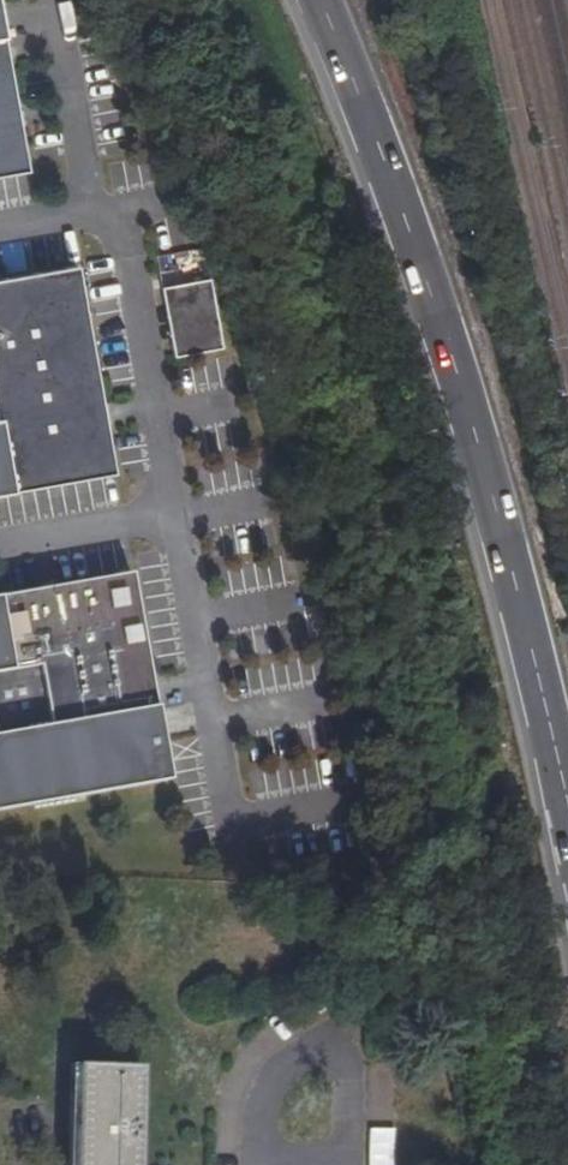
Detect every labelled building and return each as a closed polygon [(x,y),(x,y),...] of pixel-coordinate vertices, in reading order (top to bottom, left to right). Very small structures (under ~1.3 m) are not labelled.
[(25,172),(24,166),(0,34),(0,176),(25,172)] [(111,471),(74,266),(0,279),(0,492),(111,471)] [(164,284),(177,353),(214,346),(201,277),(164,284)] [(166,775),(128,570),(0,593),(0,807),(166,775)] [(74,1164),(138,1164),(141,1068),(76,1066),(74,1164)]
